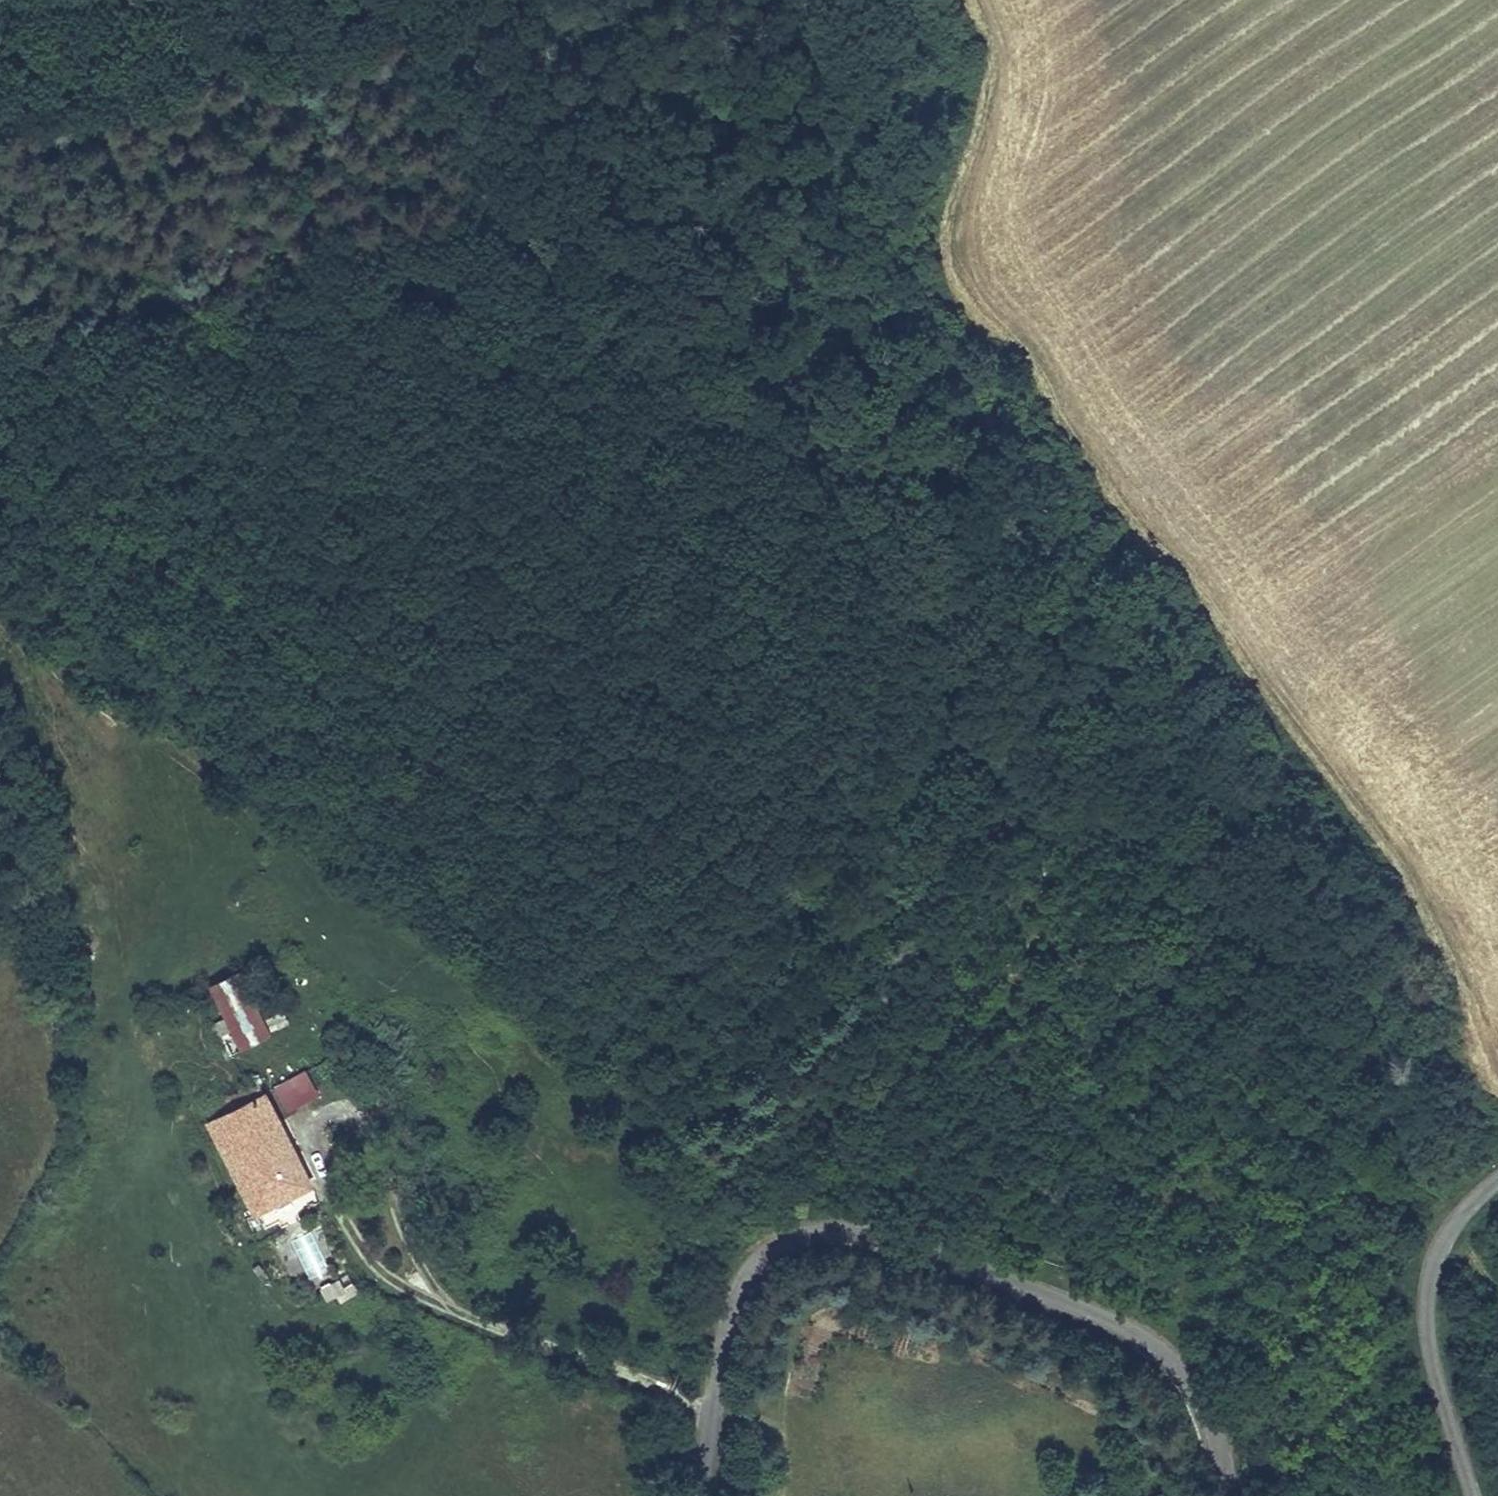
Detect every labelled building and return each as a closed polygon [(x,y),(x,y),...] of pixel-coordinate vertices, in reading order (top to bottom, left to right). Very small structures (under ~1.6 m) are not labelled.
[(283,1024),(248,959),(203,983),(238,1048),(283,1024)] [(281,1113),(319,1093),(306,1068),(268,1088),(281,1113)] [(210,1110),(217,1121),(265,1095),(259,1083),(210,1110)] [(265,1095),(217,1121),(263,1206),(312,1180),(265,1095)] [(306,1277),(325,1274),(319,1236),(300,1239),(306,1277)] [(319,1286),(330,1304),(358,1288),(346,1270),(319,1286)]
